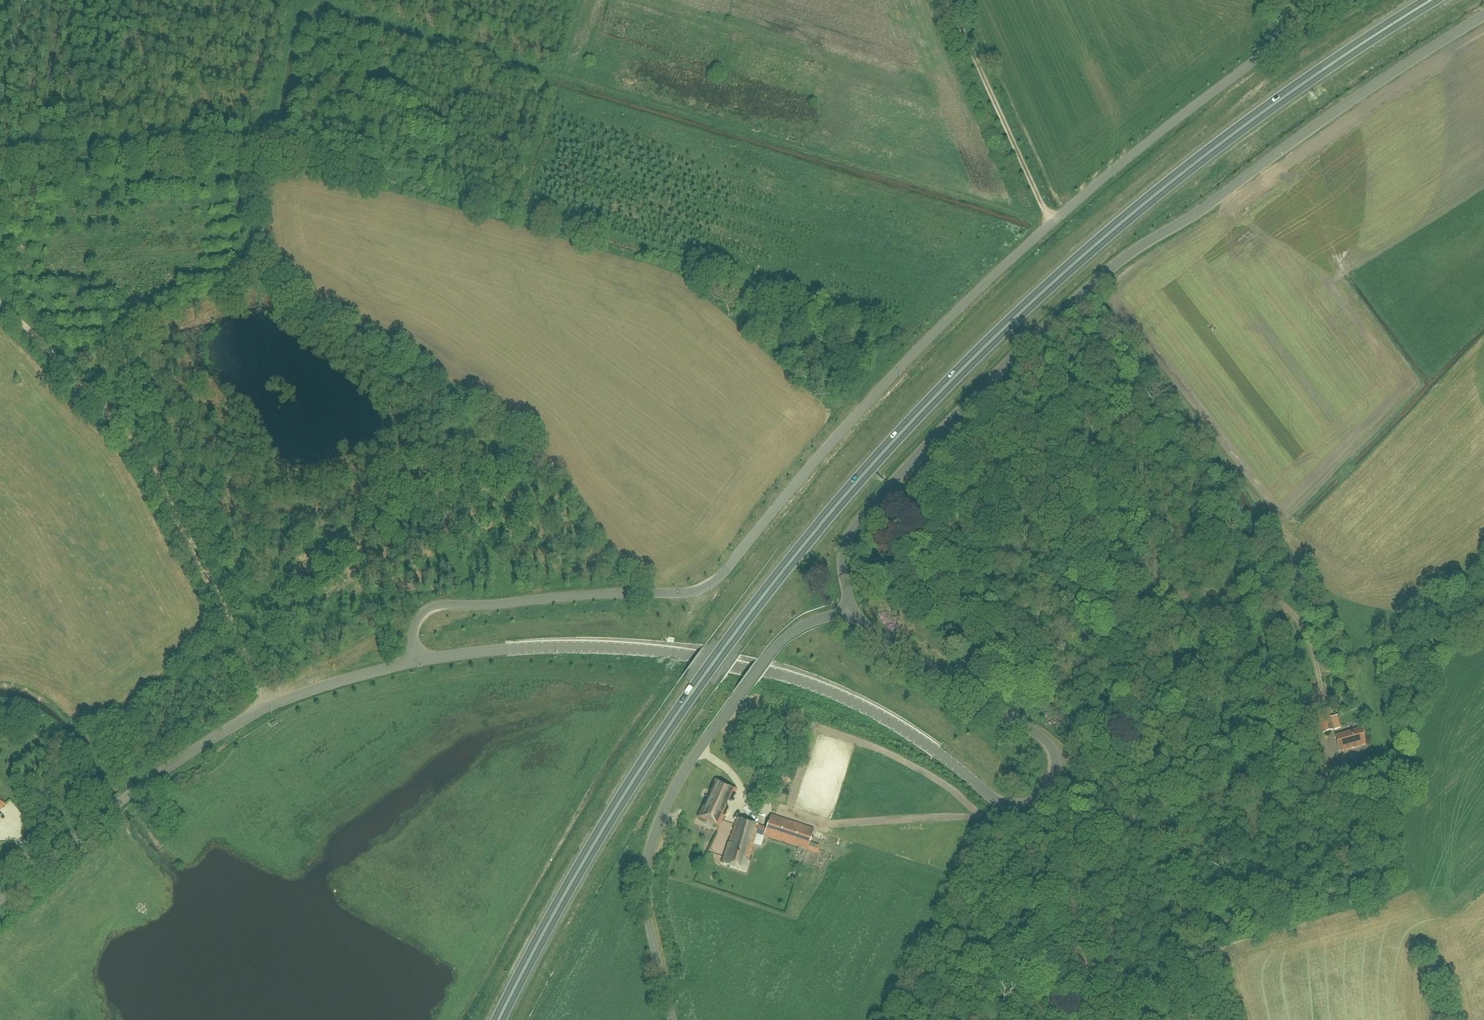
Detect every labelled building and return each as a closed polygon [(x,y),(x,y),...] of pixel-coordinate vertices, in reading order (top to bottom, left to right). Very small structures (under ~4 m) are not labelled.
[(1323,733),(1334,730),(1331,718),(1329,710),(1317,713),(1319,722),(1323,733)] [(1365,746),(1360,730),(1335,737),(1339,753),(1365,746)] [(735,790),(714,781),(708,793),(710,793),(707,800),(705,799),(697,819),(719,828),(727,809),(724,808),(727,801),(730,802),(735,790)] [(806,851),(813,831),(770,817),(766,829),(736,819),(729,844),(728,844),(722,865),(745,872),(751,852),(756,835),(806,851)] [(509,1013),(503,1011),(500,1019),(507,1019),(509,1013)]
